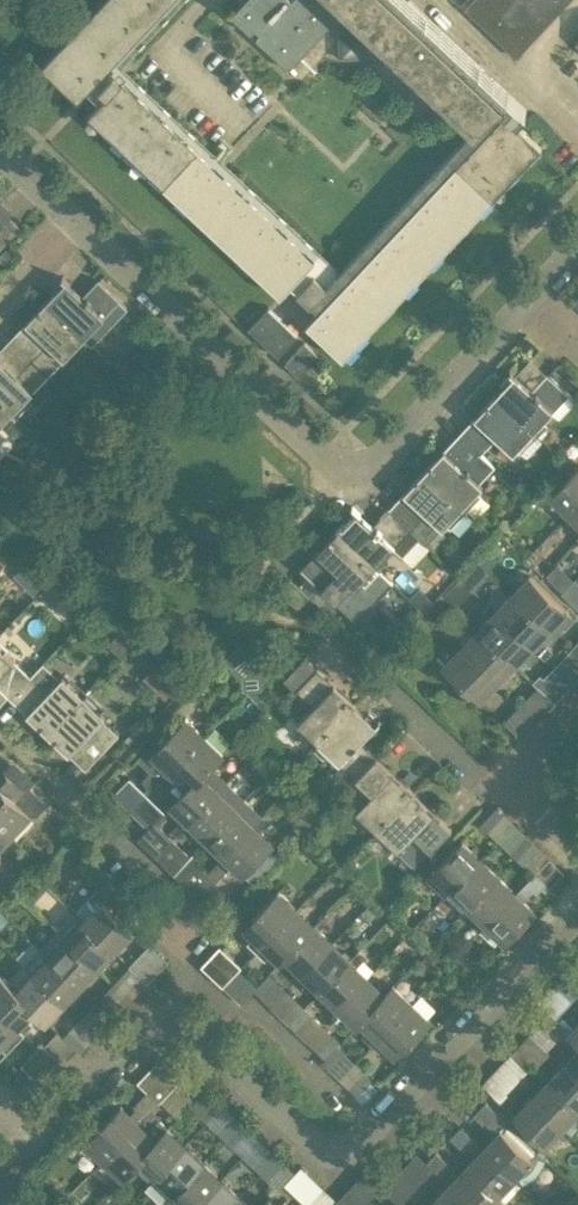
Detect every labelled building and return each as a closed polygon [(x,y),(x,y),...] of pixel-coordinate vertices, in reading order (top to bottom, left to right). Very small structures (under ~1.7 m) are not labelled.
[(41,65),(78,99),(87,89),(84,86),(88,82),(90,83),(99,73),(101,75),(110,65),(111,64),(107,61),(111,57),(113,58),(122,48),(124,50),(134,39),(131,36),(135,32),(136,33),(145,23),(147,25),(157,15),(154,12),(158,7),(160,8),(167,0),(102,0),(41,65)] [(233,13),(253,31),(257,26),(262,31),(258,36),(291,67),(333,22),(341,30),(342,55),(367,54),(366,29),(371,24),(411,62),(416,57),(449,88),(455,94),(451,99),(478,125),(500,101),(508,109),(519,120),(528,110),(513,96),(411,0),(241,0),(241,5),(234,12),(233,13)] [(464,7),(517,56),(570,0),(471,0),(464,7)] [(84,86),(87,89),(90,92),(94,96),(100,101),(107,94),(100,87),(116,71),(113,68),(110,65),(101,75),(99,73),(90,83),(88,82),(84,86)] [(88,114),(163,184),(199,146),(190,138),(187,141),(183,137),(184,135),(174,126),(176,124),(165,114),(162,118),(158,113),(159,112),(150,103),(151,101),(141,91),(138,94),(133,90),(135,89),(125,79),(127,78),(125,76),(123,78),(116,71),(100,87),(107,94),(100,101),(88,114)] [(478,125),(448,157),(493,198),(542,146),(506,112),(508,109),(500,101),(478,125)] [(343,357),(493,198),(448,157),(343,269),(339,274),(317,255),(312,260),(298,247),(302,243),(290,231),(286,235),(272,222),(276,218),(252,195),(248,199),(234,186),(238,182),(226,171),(222,176),(209,163),(213,159),(199,146),(163,184),(281,295),(291,284),(298,291),(297,292),(311,305),(312,303),(319,310),(307,323),(343,357)] [(20,226),(9,216),(12,213),(1,202),(0,203),(0,247),(20,226)] [(67,280),(46,302),(84,337),(119,300),(99,281),(84,297),(67,280)] [(84,337),(46,302),(11,339),(31,358),(46,343),(63,359),(84,337)] [(269,306),(249,327),(279,355),(299,333),(269,306)] [(11,339),(0,350),(0,401),(12,412),(32,391),(15,375),(31,358),(11,339)] [(300,375),(316,357),(303,344),(286,362),(300,375)] [(125,376),(136,365),(123,353),(112,363),(125,376)] [(514,375),(495,395),(534,432),(569,395),(547,375),(532,391),(514,375)] [(534,432),(495,395),(459,433),(495,466),(482,453),(496,438),(503,445),(497,451),(506,459),(512,453),(513,454),(534,432)] [(86,399),(81,405),(90,413),(98,404),(92,399),(86,399)] [(12,412),(0,401),(0,425),(7,431),(19,419),(12,412)] [(88,413),(79,405),(72,412),(81,420),(88,413)] [(495,466),(459,433),(424,471),(463,507),(483,486),(479,482),(495,466)] [(41,464),(52,452),(40,441),(29,452),(41,464)] [(566,464),(556,454),(546,465),(556,474),(566,464)] [(569,513),(577,504),(577,467),(551,495),(569,513)] [(474,518),(463,507),(424,471),(388,508),(410,529),(426,544),(441,527),(443,529),(448,523),(459,534),(474,518)] [(569,513),(577,521),(577,504),(569,513)] [(356,509),(336,531),(375,567),(410,529),(388,508),(373,525),(356,509)] [(375,567),(336,531),(300,569),(335,602),(348,614),(384,576),(375,567)] [(489,571),(477,560),(462,576),(474,588),(489,571)] [(553,563),(543,578),(577,602),(577,579),(553,563)] [(24,585),(34,594),(44,583),(35,574),(24,585)] [(530,575),(513,593),(549,628),(556,634),(573,617),(530,575)] [(298,606),(309,594),(290,578),(280,589),(298,606)] [(66,593),(48,583),(40,592),(54,605),(66,593)] [(419,587),(410,596),(424,609),(432,600),(419,587)] [(549,628),(513,593),(496,611),(538,652),(538,653),(543,658),(551,649),(546,644),(547,644),(556,634),(549,628)] [(538,652),(496,611),(478,629),(515,664),(521,670),(530,661),(538,653),(538,652)] [(515,664),(478,629),(461,646),(504,688),(513,679),(506,673),(515,664)] [(131,645),(133,643),(122,632),(111,644),(122,655),(131,645)] [(383,649),(371,638),(361,649),(373,660),(383,649)] [(31,676),(0,646),(0,687),(10,697),(31,676)] [(496,697),(504,688),(461,646),(443,665),(479,700),(489,690),(496,697)] [(237,647),(225,659),(243,676),(243,692),(247,692),(258,704),(263,700),(260,669),(237,647)] [(43,662),(31,676),(10,697),(48,733),(84,695),(63,675),(60,678),(43,662)] [(154,665),(143,677),(166,698),(177,687),(154,665)] [(297,723),(318,743),(354,705),(316,668),(284,701),(292,709),(303,696),(313,706),(297,723)] [(562,694),(539,673),(532,681),(554,702),(562,694)] [(105,715),(84,695),(48,733),(85,768),(118,733),(102,719),(105,715)] [(354,705),(318,743),(355,778),(376,757),(361,742),(376,726),(354,705)] [(520,738),(528,730),(511,713),(503,721),(520,738)] [(147,723),(138,715),(127,727),(137,735),(147,723)] [(155,786),(157,783),(204,735),(186,717),(157,748),(152,743),(138,758),(151,771),(145,777),(155,786)] [(204,735),(157,783),(175,799),(186,787),(187,788),(201,774),(202,775),(211,765),(223,753),(204,735)] [(376,830),(413,792),(376,757),(355,778),(342,791),(359,806),(355,810),(376,830)] [(219,791),(228,781),(211,765),(202,775),(201,774),(187,788),(186,787),(175,799),(171,803),(189,822),(219,791)] [(10,837),(31,815),(37,814),(44,808),(44,801),(30,788),(26,793),(1,769),(0,770),(0,827),(10,837)] [(245,798),(228,781),(219,791),(189,822),(206,838),(245,798)] [(451,828),(413,792),(376,830),(415,867),(451,828)] [(154,822),(165,810),(147,793),(130,810),(147,828),(148,829),(154,822)] [(245,798),(206,838),(224,855),(253,824),(263,815),(245,798)] [(505,812),(498,805),(479,825),(486,832),(505,812)] [(156,856),(173,839),(154,822),(148,829),(147,828),(138,838),(155,854),(156,856)] [(224,855),(207,871),(191,889),(202,899),(218,882),(216,880),(232,863),(242,873),(272,842),(253,824),(224,855)] [(0,827),(0,853),(0,847),(10,837),(0,827)] [(510,852),(516,858),(533,840),(527,834),(510,852)] [(173,839),(156,856),(173,871),(174,872),(177,869),(190,855),(173,839)] [(444,897),(451,889),(481,858),(462,841),(433,872),(426,879),(444,897)] [(207,871),(190,855),(177,869),(174,872),(191,888),(191,889),(207,871)] [(481,858),(451,889),(469,906),(499,876),(481,858)] [(347,863),(338,872),(349,882),(357,872),(347,863)] [(535,871),(516,892),(486,923),(505,941),(535,910),(524,900),(534,890),(537,893),(546,883),(535,871)] [(499,876),(469,906),(486,923),(516,892),(499,876)] [(247,943),(255,951),(297,908),(279,891),(244,927),(254,936),(247,943)] [(91,895),(74,913),(113,950),(130,933),(99,903),(91,895)] [(284,956),(314,925),(297,908),(255,951),(263,959),(270,952),(280,962),(286,957),(284,956)] [(57,931),(96,968),(113,950),(74,913),(57,931)] [(302,973),(332,942),(314,925),(284,956),(286,957),(302,973)] [(40,948),(79,986),(96,968),(57,931),(40,948)] [(420,939),(415,944),(422,950),(427,945),(420,939)] [(128,963),(137,972),(158,949),(149,941),(128,963)] [(320,990),(349,959),(332,942),(302,973),(320,990)] [(219,943),(210,953),(231,974),(238,967),(241,964),(219,943)] [(428,947),(419,957),(425,962),(432,962),(437,956),(428,947)] [(24,966),(62,1003),(79,986),(40,948),(24,966)] [(168,958),(158,949),(137,972),(147,981),(168,958)] [(222,984),(231,974),(210,953),(200,963),(222,984)] [(338,1008),(367,977),(349,959),(320,990),(338,1008)] [(562,975),(577,990),(577,959),(562,975)] [(24,966),(8,983),(34,1011),(45,1021),(62,1003),(24,966)] [(238,967),(231,974),(222,984),(240,1002),(254,988),(261,996),(277,979),(269,972),(268,973),(267,972),(256,984),(238,967)] [(23,1034),(31,1026),(25,1020),(34,1011),(8,983),(7,983),(0,976),(0,1011),(23,1034)] [(384,993),(367,977),(338,1008),(356,1025),(359,1022),(358,1021),(394,985),(393,984),(384,993)] [(555,983),(537,1001),(548,1011),(549,1012),(555,1018),(572,1000),(555,983)] [(359,1036),(368,1045),(411,1001),(394,985),(358,1021),(359,1022),(366,1029),(359,1036)] [(102,992),(96,998),(110,1013),(117,1006),(102,992)] [(104,1019),(110,1013),(96,998),(89,1005),(104,1019)] [(282,1015),(282,1016),(289,1022),(304,1005),(297,999),(296,1000),(282,1015)] [(429,1019),(411,1001),(368,1045),(377,1053),(384,1046),(394,1056),(429,1019)] [(312,1009),(306,1003),(304,1005),(289,1022),(296,1029),(311,1012),(310,1011),(312,1009)] [(6,1052),(23,1034),(0,1011),(0,1047),(6,1052)] [(549,1012),(541,1021),(561,1041),(569,1033),(570,1032),(555,1018),(549,1012)] [(569,1033),(577,1042),(577,1023),(570,1032),(569,1033)] [(85,1045),(69,1029),(63,1036),(73,1046),(79,1052),(85,1045)] [(548,1048),(530,1032),(516,1047),(534,1064),(537,1067),(551,1051),(548,1048)] [(322,1060),(341,1041),(334,1034),(333,1036),(332,1035),(318,1050),(319,1051),(318,1052),(324,1057),(322,1060)] [(347,1035),(341,1041),(322,1060),(323,1061),(321,1062),(329,1069),(354,1042),(347,1035)] [(20,1063),(30,1072),(50,1051),(41,1041),(20,1063)] [(534,1064),(516,1047),(508,1056),(526,1073),(534,1064)] [(566,1061),(577,1073),(577,1048),(566,1061)] [(60,1060),(50,1051),(30,1072),(39,1081),(60,1060)] [(155,1059),(146,1068),(168,1089),(177,1080),(155,1059)] [(566,1061),(548,1079),(577,1108),(577,1073),(566,1061)] [(144,1115),(150,1108),(168,1089),(146,1068),(136,1079),(146,1089),(138,1098),(141,1101),(128,1115),(119,1106),(85,1141),(103,1159),(145,1116),(144,1115)] [(349,1088),(356,1095),(357,1094),(363,1100),(377,1085),(371,1079),(372,1078),(365,1071),(363,1072),(363,1071),(349,1086),(350,1087),(349,1088)] [(507,1092),(489,1075),(481,1083),(500,1101),(508,1093),(507,1092)] [(548,1079),(532,1097),(562,1126),(563,1125),(577,1109),(577,1108),(548,1079)] [(189,1105),(198,1113),(214,1095),(206,1087),(189,1105)] [(544,1144),(562,1126),(532,1097),(514,1115),(544,1144)] [(484,1147),(482,1148),(513,1178),(521,1185),(526,1183),(531,1180),(533,1178),(537,1174),(541,1170),(542,1168),(545,1162),(546,1160),(537,1151),(530,1158),(501,1130),(508,1123),(484,1101),(472,1113),(495,1135),(484,1147)] [(168,1125),(158,1117),(150,1108),(144,1115),(145,1116),(103,1159),(121,1176),(137,1160),(155,1140),(154,1139),(166,1127),(168,1125)] [(218,1133),(225,1139),(242,1121),(235,1115),(218,1133)] [(249,1128),(242,1121),(225,1139),(232,1146),(249,1128)] [(465,1166),(496,1195),(513,1178),(482,1148),(484,1147),(459,1124),(449,1134),(463,1147),(466,1143),(477,1154),(465,1166)] [(155,1176),(184,1145),(166,1127),(154,1139),(155,1140),(137,1160),(155,1176)] [(172,1193),(202,1162),(184,1145),(155,1176),(145,1187),(162,1203),(172,1193)] [(254,1167),(260,1173),(278,1155),(271,1149),(254,1167)] [(465,1166),(456,1175),(454,1167),(436,1150),(426,1160),(417,1152),(416,1152),(449,1183),(472,1204),(505,1204),(506,1204),(496,1195),(465,1166)] [(284,1161),(278,1155),(260,1173),(267,1179),(284,1161)] [(220,1179),(202,1162),(172,1193),(173,1193),(163,1204),(164,1204),(196,1204),(220,1179)] [(401,1171),(416,1186),(423,1179),(408,1164),(401,1171)] [(299,1167),(285,1182),(292,1189),(307,1174),(299,1167)] [(381,1199),(387,1193),(382,1186),(366,1170),(359,1177),(381,1199)] [(394,1178),(410,1193),(416,1186),(401,1171),(394,1178)] [(238,1196),(220,1179),(196,1204),(229,1204),(238,1196)] [(449,1183),(432,1201),(436,1204),(472,1204),(449,1183)] [(318,1204),(333,1204),(335,1202),(328,1195),(318,1204)] [(238,1196),(229,1204),(247,1204),(238,1196)]
